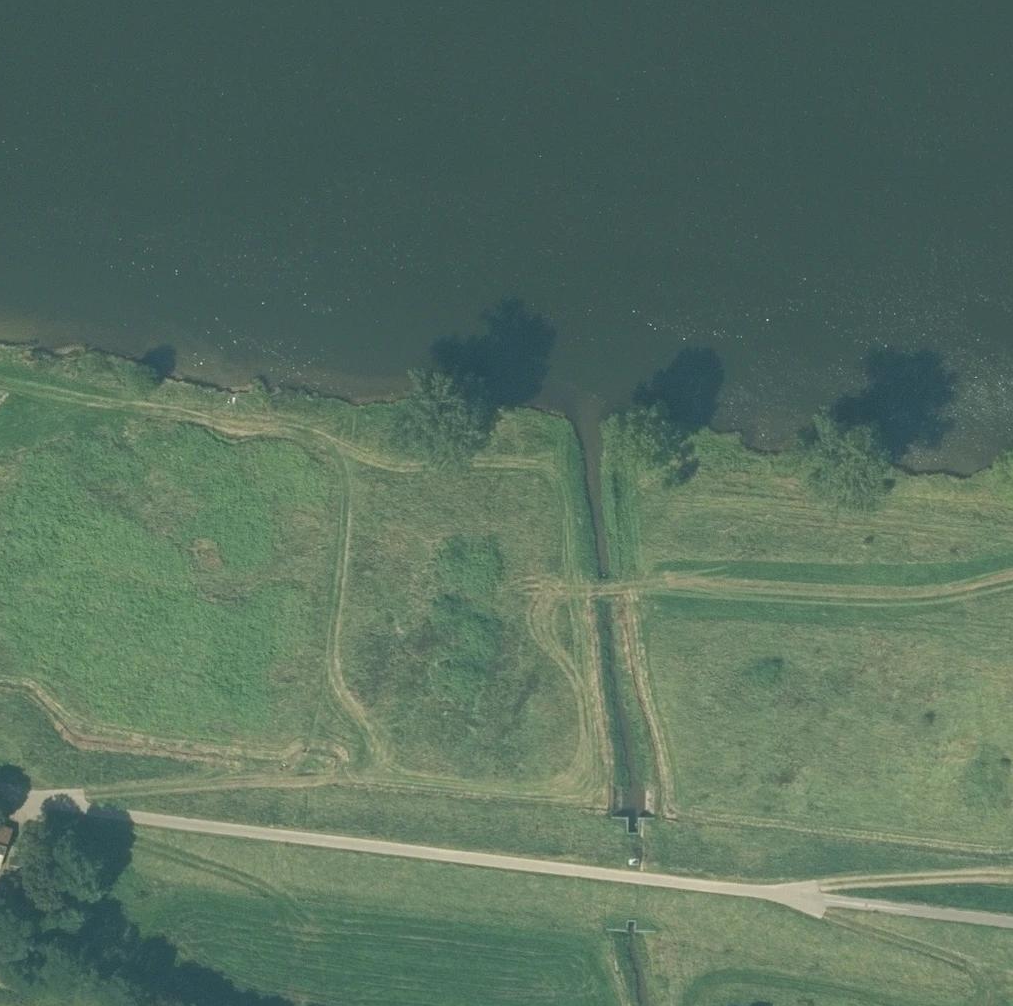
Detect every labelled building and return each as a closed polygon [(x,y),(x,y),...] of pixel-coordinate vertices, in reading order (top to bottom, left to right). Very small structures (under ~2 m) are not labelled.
[(6,851),(13,828),(0,824),(0,849),(6,851)]
